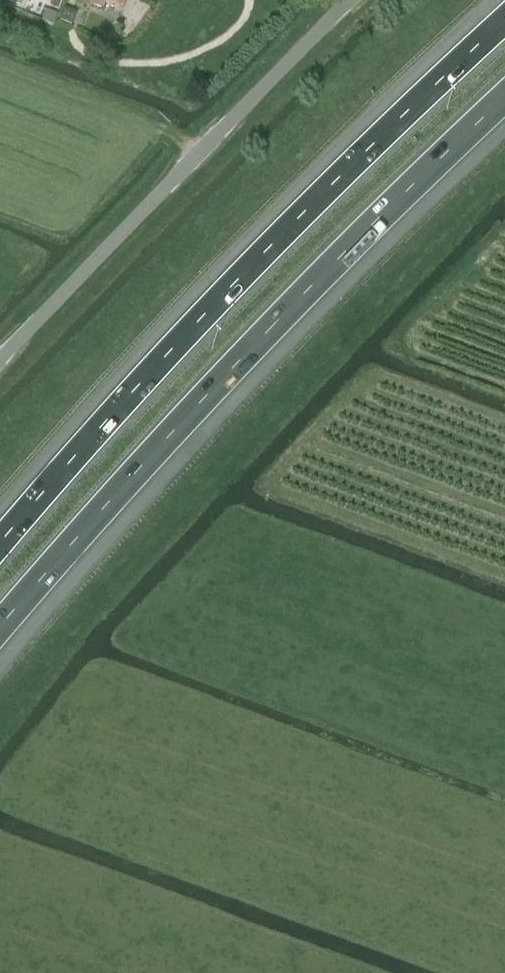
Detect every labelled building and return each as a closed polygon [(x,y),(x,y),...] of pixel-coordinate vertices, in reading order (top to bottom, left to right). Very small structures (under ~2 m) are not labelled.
[(102,11),(104,6),(118,11),(122,0),(76,0),(102,11)] [(71,25),(76,14),(65,9),(60,21),(71,25)]
